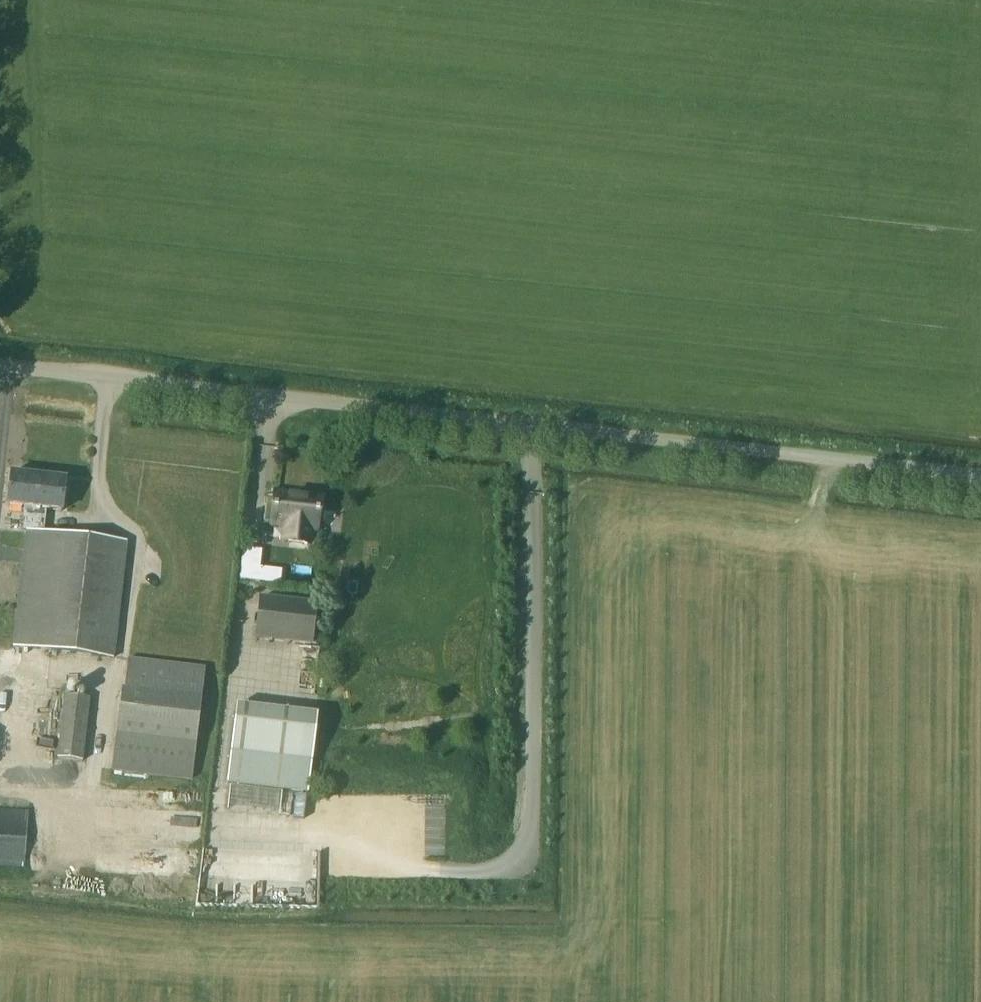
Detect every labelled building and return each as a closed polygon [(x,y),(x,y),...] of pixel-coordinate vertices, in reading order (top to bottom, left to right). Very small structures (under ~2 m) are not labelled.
[(23,507),(21,532),(26,532),(33,533),(39,477),(12,474),(8,505),(23,507)] [(66,481),(39,477),(33,533),(44,534),(46,510),(62,511),(66,481)] [(271,525),(317,530),(320,499),(275,494),(271,525)] [(44,534),(33,533),(26,532),(18,607),(1,607),(0,614),(0,676),(47,681),(51,652),(114,659),(127,543),(44,534)] [(317,603),(259,597),(253,640),(312,647),(317,603)] [(124,689),(121,688),(111,771),(192,781),(205,667),(128,658),(124,689)] [(65,696),(57,759),(83,762),(91,699),(65,696)] [(309,794),(318,716),(236,706),(228,784),(309,794)] [(288,815),(290,791),(281,791),(279,814),(288,815)] [(0,809),(0,866),(25,867),(29,811),(0,809)] [(201,840),(202,809),(162,809),(162,840),(201,840)] [(97,844),(96,872),(178,875),(180,847),(97,844)]
